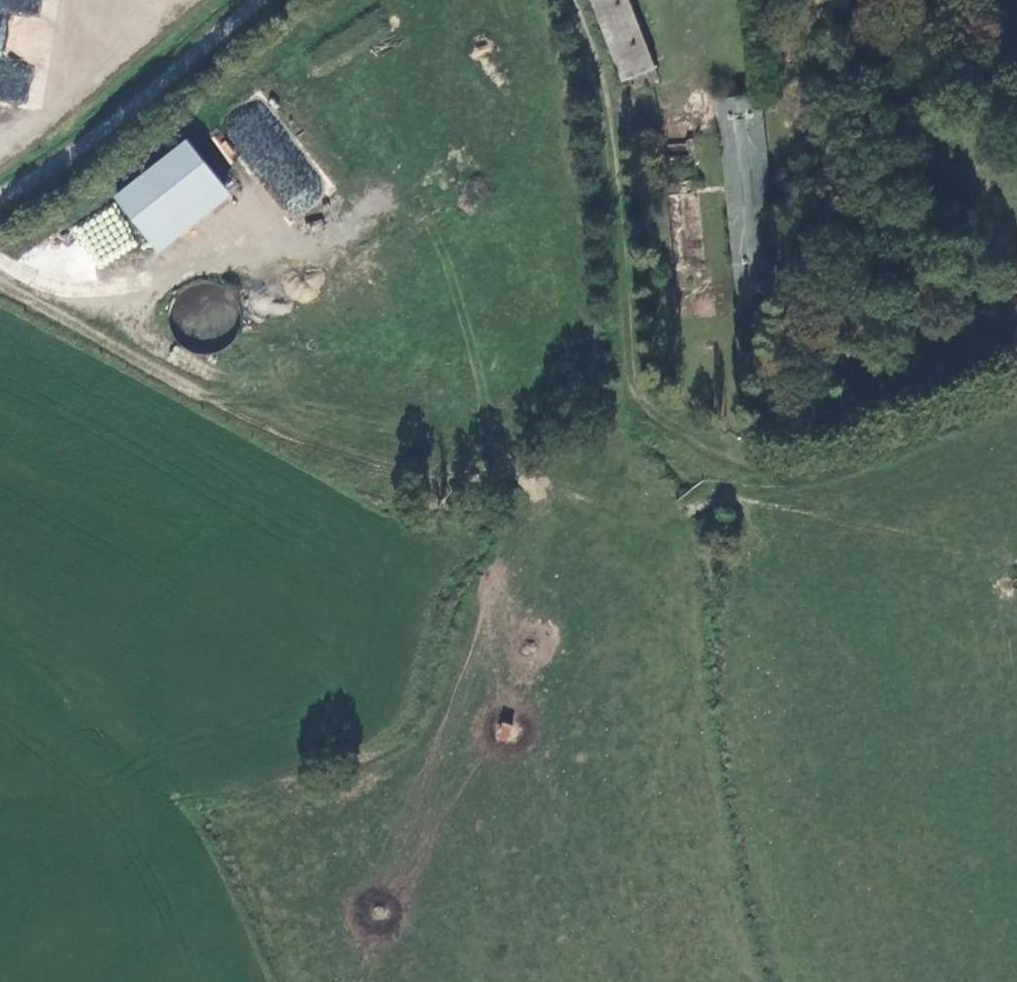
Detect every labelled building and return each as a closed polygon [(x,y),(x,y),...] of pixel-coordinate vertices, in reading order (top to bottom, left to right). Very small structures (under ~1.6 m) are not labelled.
[(38,0),(0,0),(0,101),(26,104),(32,63),(1,59),(8,10),(36,14),(38,0)] [(661,89),(629,0),(592,0),(623,90),(633,87),(636,98),(661,89)] [(776,288),(756,92),(713,96),(733,292),(776,288)] [(221,185),(186,142),(115,199),(150,242),(221,185)] [(1016,348),(1016,327),(1003,342),(1014,352),(1016,348)]
